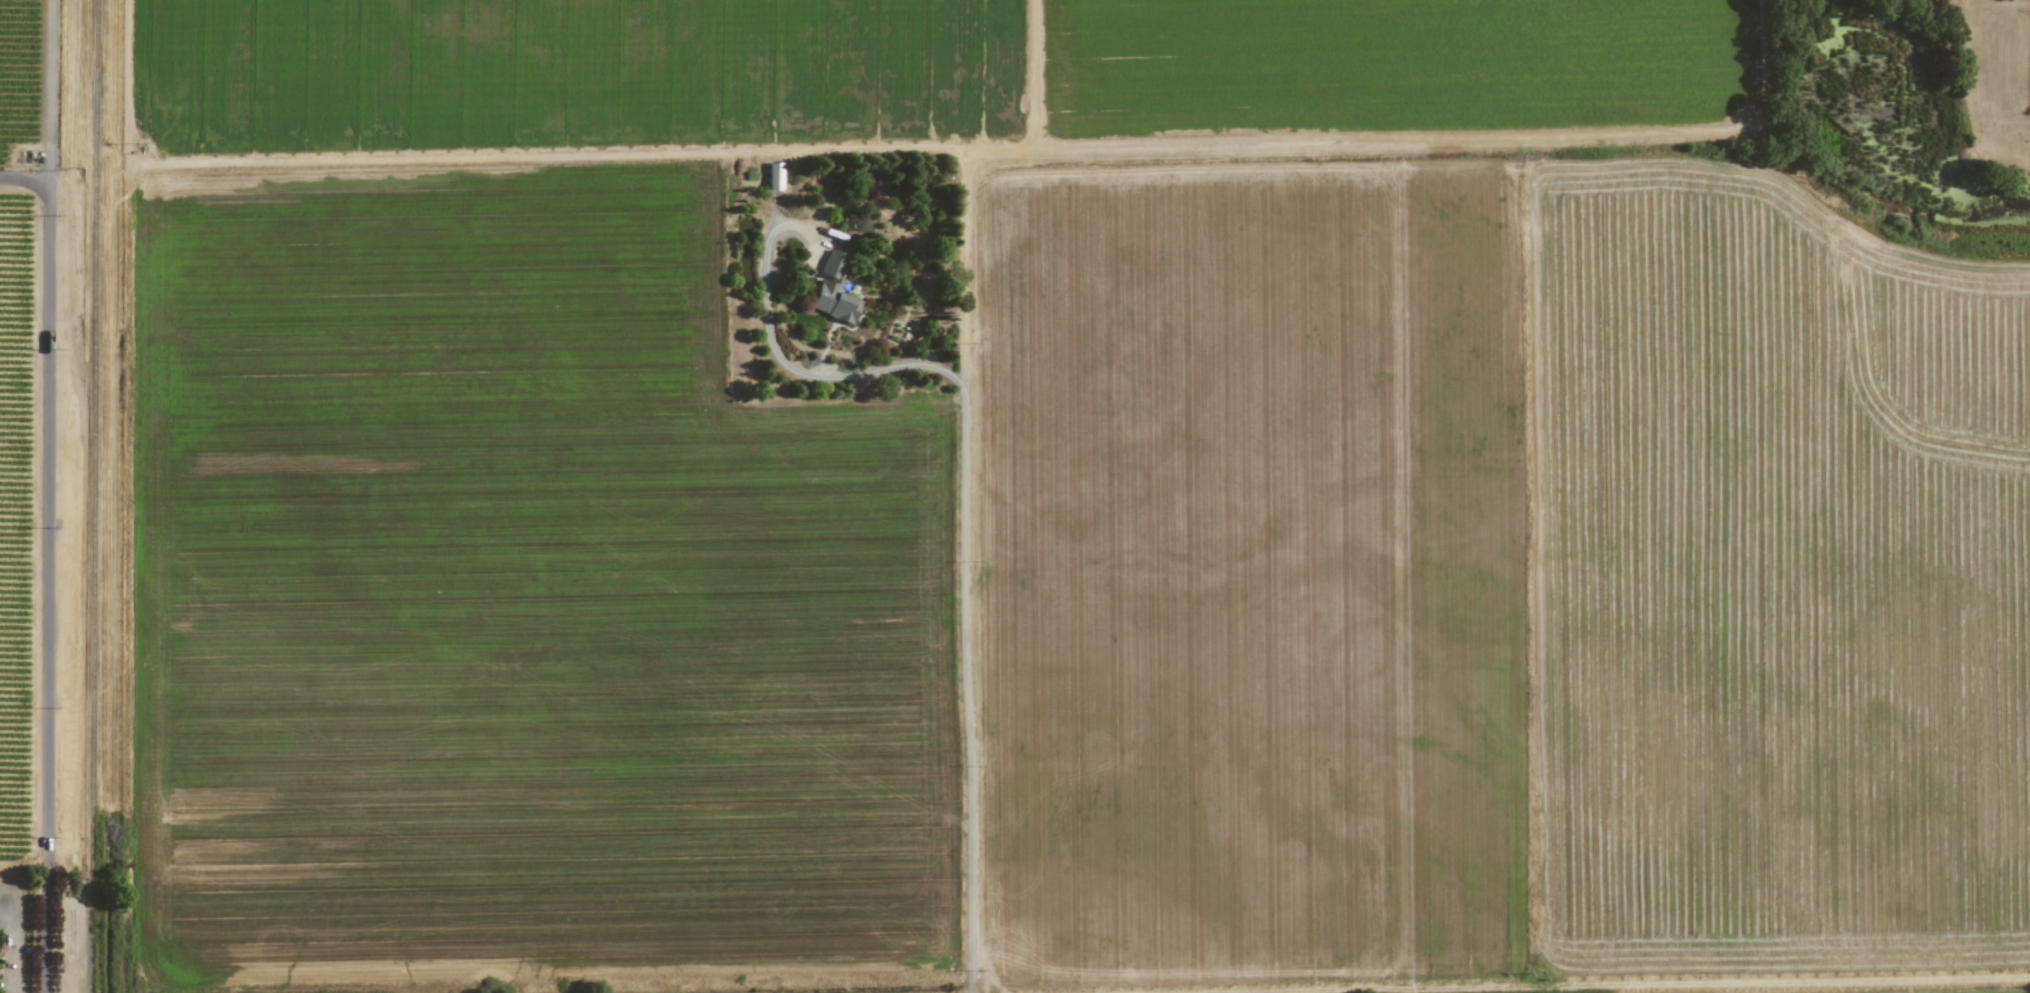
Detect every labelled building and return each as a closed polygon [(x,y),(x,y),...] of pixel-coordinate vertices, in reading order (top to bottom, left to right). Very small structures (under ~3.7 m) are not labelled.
[(768,189),(780,189),(781,163),(769,162),(768,189)] [(860,300),(838,292),(842,280),(839,279),(848,255),(829,248),(819,275),(821,276),(809,308),(852,323),(860,300)]
